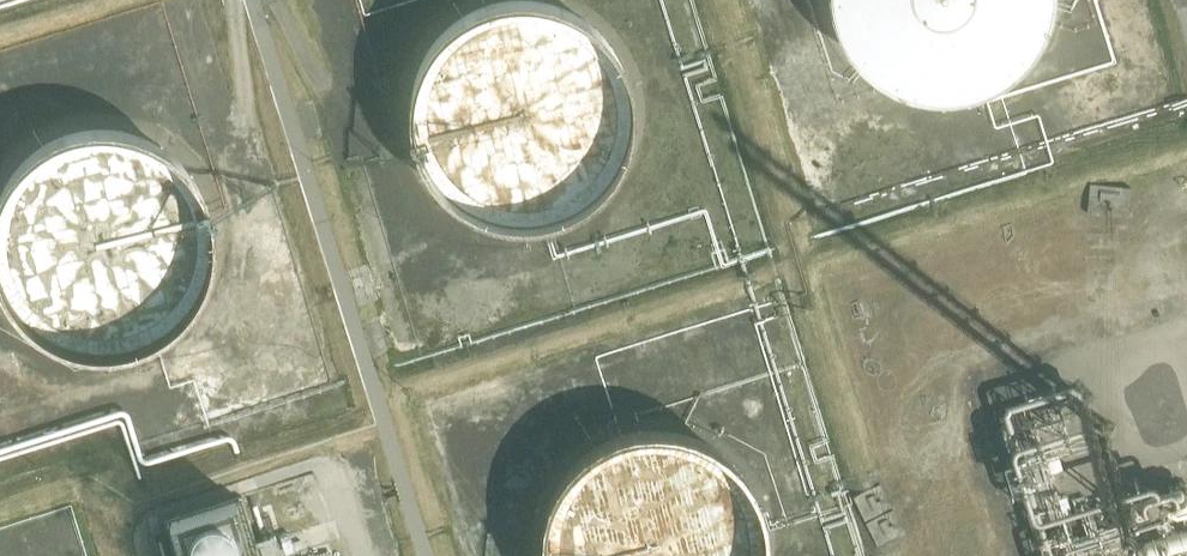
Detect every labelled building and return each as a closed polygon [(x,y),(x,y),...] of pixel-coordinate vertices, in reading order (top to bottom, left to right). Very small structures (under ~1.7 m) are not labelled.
[(638,106),(637,94),(635,82),(629,63),(624,53),(618,43),(614,36),(604,26),(596,18),(588,12),(570,2),(564,0),(485,0),(484,0),(471,6),(461,12),(446,24),(433,39),(427,49),(422,58),(418,69),(415,78),(412,90),(411,102),(412,114),(413,125),(418,145),(423,155),(429,166),(440,181),(449,190),(460,198),(477,208),(495,215),(511,218),(521,219),(532,219),(544,217),(563,212),(572,208),(584,202),(596,194),(603,187),(610,180),(617,171),(623,161),(629,150),(632,141),(635,129),(637,118),(638,108),(638,106)] [(835,14),(841,27),(846,35),(853,45),(860,52),(868,60),(876,66),(893,76),(912,83),(927,86),(937,87),(945,87),(961,85),(980,80),(989,76),(1001,69),(1018,56),(1026,48),(1035,37),(1044,20),(1049,8),(1051,0),(831,0),(835,14)] [(216,235),(215,225),(214,213),(208,194),(203,183),(197,173),(192,165),(182,155),(174,147),(166,141),(159,137),(147,130),(136,126),(124,124),(104,121),(91,122),(81,124),(62,129),(48,136),(39,141),(31,147),(22,155),(13,165),(9,171),(2,183),(0,187),(0,282),(4,289),(10,299),(16,307),(24,316),(39,328),(48,333),(60,339),(69,343),(81,345),(93,347),(103,348),(112,347),(124,345),(136,343),(145,339),(157,333),(166,328),(181,316),(188,309),(195,299),(201,289),(207,279),(213,260),(215,248),(216,236),(216,235)] [(766,535),(766,523),(764,511),(758,492),(753,482),(748,473),(742,465),(735,456),(720,443),(710,437),(699,431),(690,428),(679,425),(669,423),(657,422),(649,422),(636,423),(626,425),(613,429),(600,435),(590,441),(575,453),(568,461),(561,470),(553,482),(548,492),(545,502),(542,513),(540,533),(541,545),(542,554),(542,555),(764,555),(766,547),(766,537),(766,535)] [(1185,480),(1131,495),(1137,516),(1125,520),(1129,533),(1138,531),(1143,551),(1168,545),(1171,555),(1186,555),(1186,488),(1185,480)] [(233,499),(154,518),(166,555),(253,555),(233,499)]
